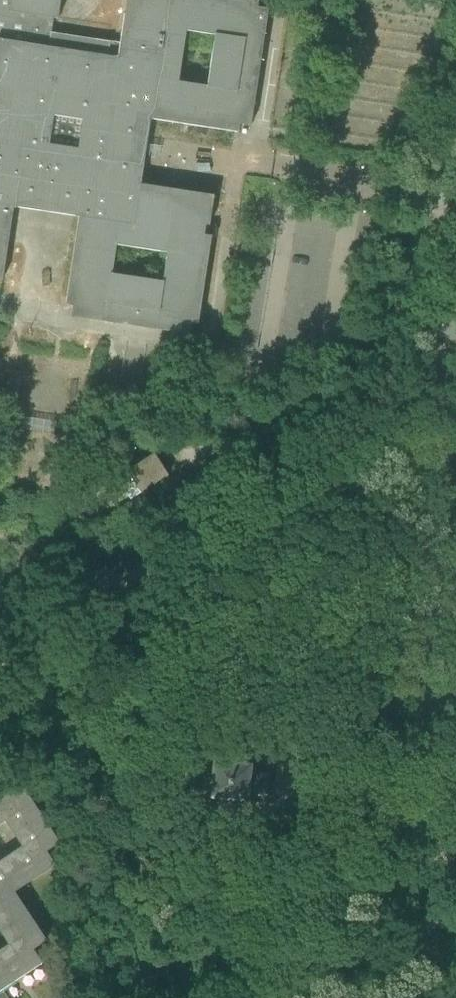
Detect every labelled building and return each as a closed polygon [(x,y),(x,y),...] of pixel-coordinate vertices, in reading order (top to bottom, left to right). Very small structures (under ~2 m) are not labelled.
[(109,96),(124,0),(0,0),(0,79),(109,96)] [(26,287),(11,383),(129,401),(156,221),(191,226),(209,111),(58,88),(45,172),(0,165),(0,283),(26,287)] [(27,417),(24,446),(53,449),(56,420),(27,417)] [(101,471),(109,483),(114,491),(131,480),(140,493),(168,475),(153,453),(135,465),(128,454),(101,471)] [(207,791),(209,792),(209,796),(244,801),(245,794),(260,796),(259,799),(265,800),(269,771),(263,771),(263,774),(248,773),(249,765),(213,761),(212,766),(210,767),(208,768),(206,769),(204,770),(203,772),(202,774),(201,775),(201,776),(200,778),(200,781),(201,782),(201,784),(202,786),(204,788),(205,790),(207,791)] [(0,786),(0,823),(4,820),(21,846),(0,860),(0,931),(9,945),(28,973),(43,963),(34,950),(47,941),(15,894),(55,867),(46,854),(59,845),(33,806),(22,790),(9,799),(0,786)] [(2,990),(16,981),(28,973),(9,945),(0,951),(0,997),(8,997),(2,990)]
